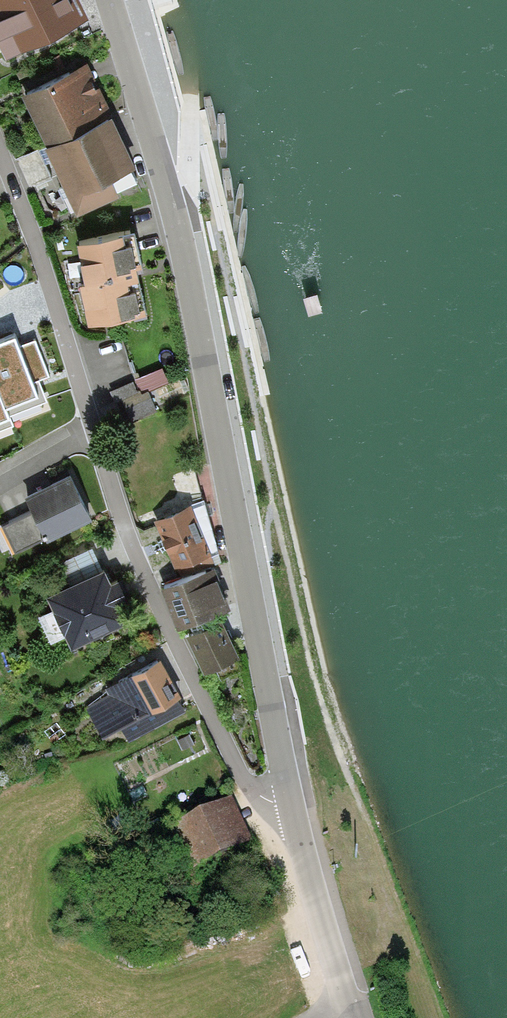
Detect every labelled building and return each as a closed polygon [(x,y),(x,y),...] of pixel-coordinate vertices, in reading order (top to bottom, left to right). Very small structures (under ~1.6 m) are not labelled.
[(5,50),(88,10),(84,0),(0,0),(0,41),(5,50)] [(21,89),(45,139),(111,108),(87,57),(21,89)] [(45,139),(44,140),(77,208),(140,177),(132,161),(136,159),(111,108),(45,139)] [(134,221),(77,235),(86,274),(80,275),(90,316),(147,303),(140,272),(137,258),(142,257),(134,221)] [(0,340),(0,395),(4,404),(36,391),(32,379),(18,345),(14,334),(0,340)] [(34,339),(18,345),(32,379),(47,373),(34,339)] [(158,367),(133,378),(138,388),(140,387),(141,391),(148,388),(149,390),(166,383),(158,367)] [(133,378),(110,389),(115,400),(122,397),(138,389),(138,388),(133,378)] [(138,389),(122,397),(132,420),(157,409),(149,390),(148,388),(141,391),(140,387),(138,388),(138,389)] [(92,513),(70,469),(25,491),(33,507),(46,533),(47,535),(92,513)] [(191,500),(154,516),(175,565),(178,563),(209,550),(212,548),(191,500)] [(46,533),(33,507),(3,522),(16,548),(46,533)] [(101,562),(91,544),(59,560),(69,579),(101,562)] [(209,550),(178,563),(183,573),(213,560),(209,550)] [(183,573),(162,582),(178,623),(216,607),(212,596),(226,590),(213,560),(183,573)] [(69,579),(46,589),(72,642),(128,614),(120,597),(128,593),(123,583),(118,573),(111,576),(104,561),(101,562),(69,579)] [(221,614),(186,632),(204,669),(240,651),(221,614)] [(175,679),(160,653),(105,685),(109,691),(86,705),(103,733),(121,722),(131,740),(186,708),(176,692),(182,689),(175,679)] [(232,795),(164,829),(186,873),(254,839),(232,795)]
